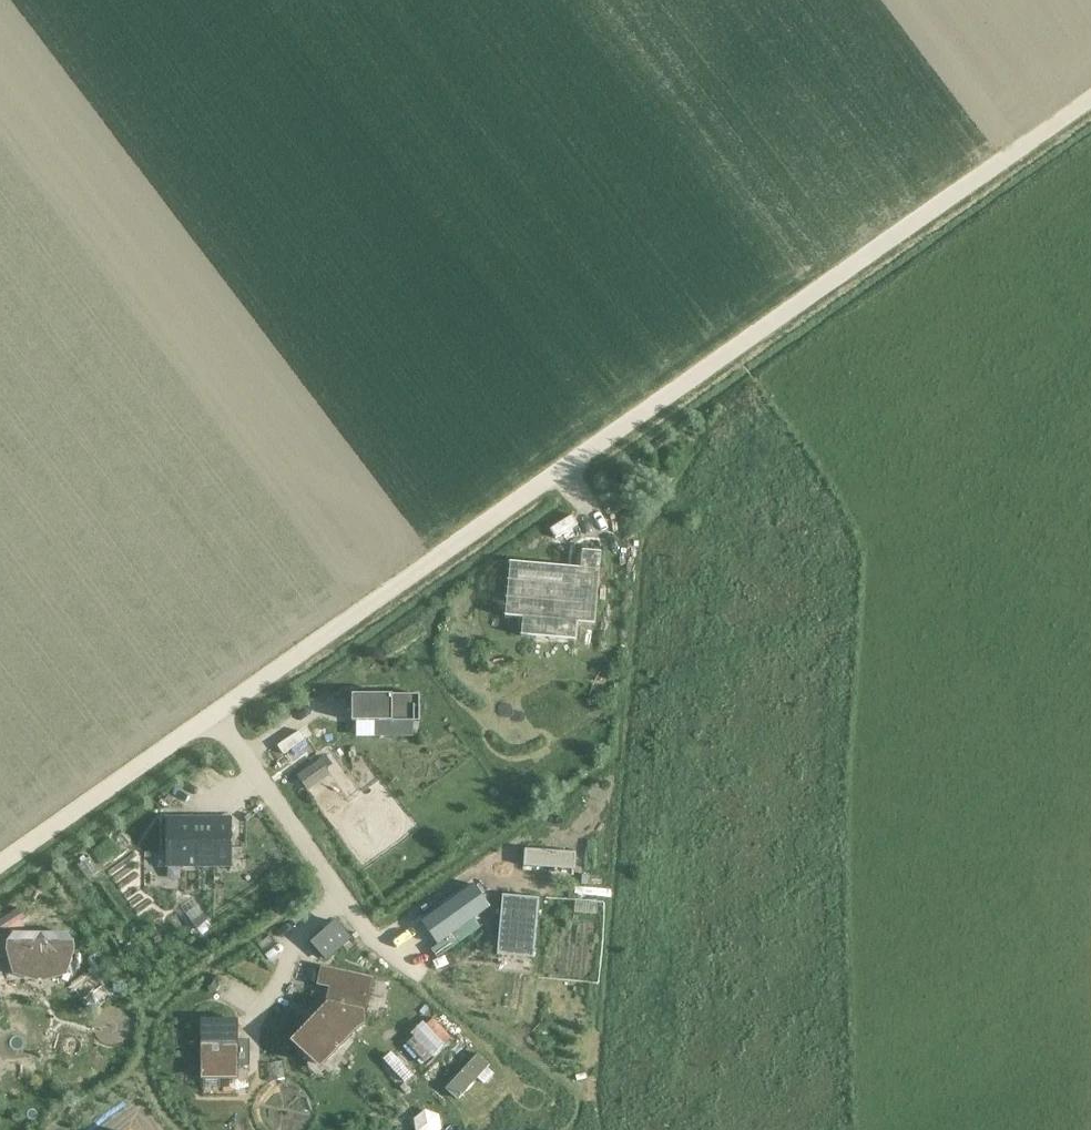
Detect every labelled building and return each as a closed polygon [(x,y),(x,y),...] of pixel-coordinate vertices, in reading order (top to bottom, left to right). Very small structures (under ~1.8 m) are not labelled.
[(510,562),(505,616),(522,618),(521,636),(575,641),(576,623),(595,624),(601,553),(582,551),(580,569),(510,562)] [(352,722),(414,722),(414,695),(352,695),(352,722)] [(280,770),(303,752),(294,740),(271,757),(280,770)] [(309,761),(293,768),(297,779),(314,772),(309,761)] [(312,770),(291,785),(301,799),(322,784),(312,770)] [(573,849),(601,824),(589,811),(562,836),(573,849)] [(182,853),(182,867),(230,867),(230,818),(168,818),(168,853),(182,853)] [(575,852),(525,849),(524,866),(574,870),(575,852)] [(473,884),(421,921),(438,945),(490,907),(473,884)] [(503,896),(498,952),(534,955),(538,899),(503,896)] [(335,922),(312,943),(327,960),(351,939),(335,922)] [(65,937),(13,937),(15,939),(16,939),(15,972),(65,972),(65,939),(65,937)] [(322,967),(317,985),(330,988),(326,1005),(293,1040),(322,1067),(356,1032),(365,1026),(365,1014),(373,979),(322,967)] [(28,1017),(5,1038),(36,1073),(60,1051),(28,1017)] [(237,1021),(202,1021),(202,1079),(237,1079),(237,1066),(248,1066),(248,1042),(237,1042),(237,1021)] [(424,1116),(404,1128),(405,1129),(433,1129),(424,1116)]
